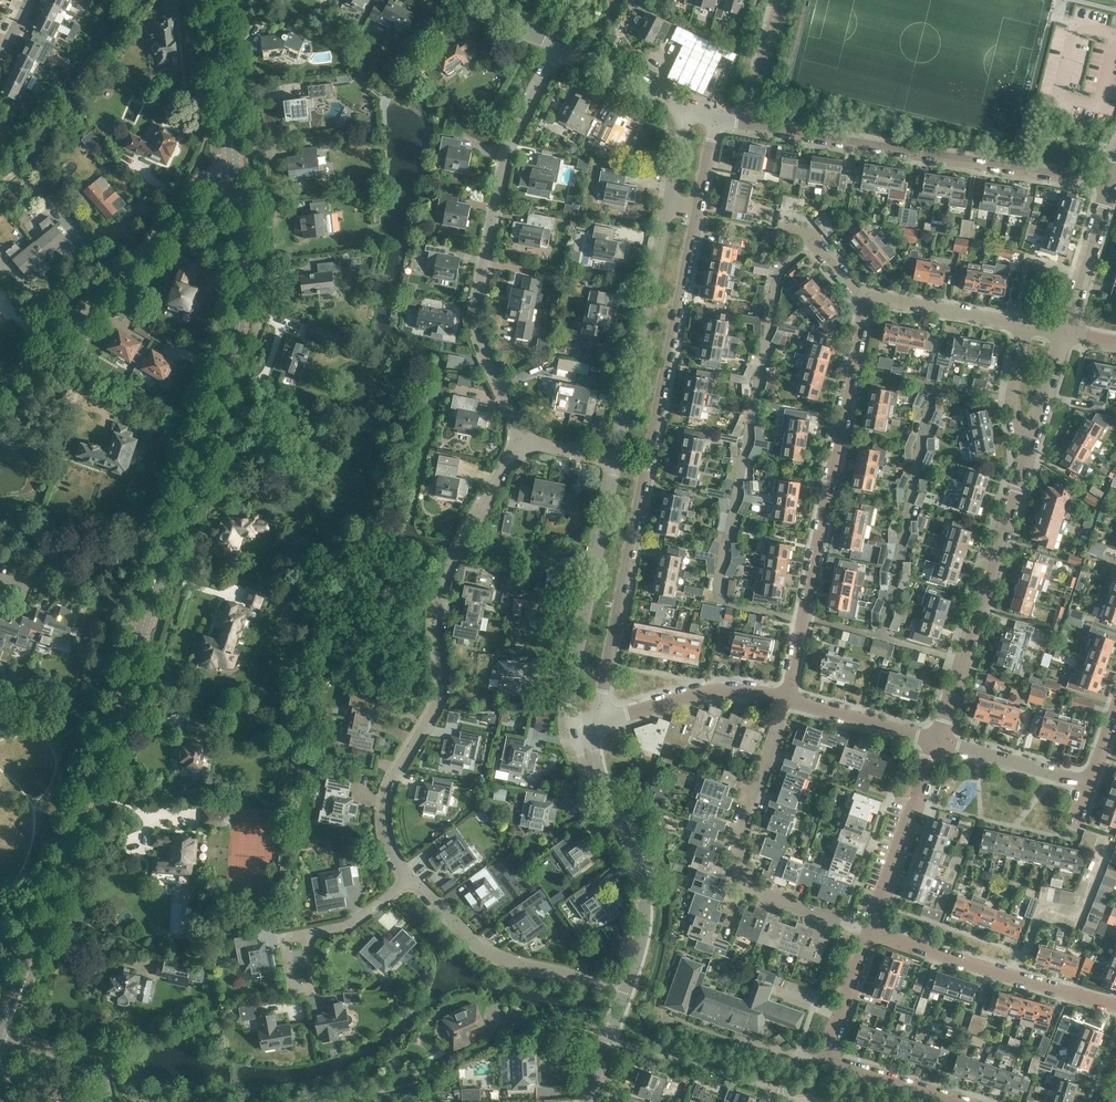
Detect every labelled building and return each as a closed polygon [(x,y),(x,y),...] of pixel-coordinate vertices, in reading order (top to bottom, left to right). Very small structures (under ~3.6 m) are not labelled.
[(48,1),(61,8),(66,10),(71,0),(48,0),(48,1)] [(364,13),(371,0),(347,0),(345,4),(364,13)] [(394,21),(402,8),(405,2),(402,0),(390,0),(387,6),(378,1),(369,18),(379,23),(380,22),(391,28),(394,21)] [(554,11),(556,3),(548,0),(546,8),(554,11)] [(695,6),(709,10),(710,11),(711,11),(711,10),(714,11),(717,0),(697,0),(695,6)] [(717,9),(715,18),(722,20),(725,10),(739,14),(743,0),(720,0),(717,9)] [(41,14),(55,20),(61,8),(48,1),(41,14)] [(82,10),(85,3),(80,1),(76,7),(82,10)] [(661,11),(668,14),(670,8),(664,5),(661,11)] [(402,8),(394,21),(391,28),(404,34),(414,14),(402,8)] [(55,20),(41,14),(34,27),(38,29),(35,35),(53,44),(55,40),(53,39),(54,37),(61,24),(54,21),(55,20)] [(172,64),(172,67),(179,66),(174,15),(162,17),(163,23),(157,24),(158,41),(155,41),(157,65),(172,64)] [(642,31),(640,35),(653,42),(659,29),(661,30),(660,32),(661,35),(663,36),(665,35),(670,25),(651,15),(647,21),(639,17),(637,18),(635,20),(636,23),(637,24),(635,28),(642,31)] [(581,29),(590,33),(595,20),(591,18),(585,19),(581,29)] [(71,29),(77,32),(81,25),(75,22),(71,29)] [(683,45),(668,77),(667,77),(704,95),(725,49),(678,26),(672,39),(683,45)] [(77,32),(71,29),(66,39),(72,42),(77,32)] [(262,38),(264,55),(271,55),(279,58),(281,54),(287,56),(288,53),(297,57),(305,40),(290,33),(289,36),(286,34),(284,35),(283,36),(262,38)] [(22,52),(40,61),(47,48),(53,51),(56,45),(53,44),(35,35),(32,41),(29,39),(22,52)] [(730,35),(727,43),(736,45),(738,37),(730,35)] [(397,49),(406,54),(412,42),(402,38),(397,49)] [(438,59),(448,75),(456,70),(454,67),(468,58),(464,51),(471,45),(467,40),(438,59)] [(426,71),(422,65),(428,61),(422,51),(410,59),(421,75),(426,71)] [(15,65),(29,72),(34,75),(40,61),(22,52),(15,65)] [(9,78),(26,87),(30,79),(26,77),(29,72),(15,65),(9,78)] [(55,78),(55,77),(58,78),(61,72),(58,71),(59,69),(53,66),(48,74),(55,78)] [(351,74),(337,76),(338,83),(352,81),(351,74)] [(26,87),(9,78),(2,92),(15,98),(13,104),(14,104),(16,107),(20,107),(21,108),(25,100),(26,99),(26,97),(27,94),(24,92),(26,87)] [(284,101),(286,116),(282,117),(283,119),(285,120),(287,121),(288,121),(290,120),(290,119),(291,118),(292,119),(295,120),(296,120),(298,119),(299,118),(300,117),(301,119),(303,119),(305,119),(306,119),(307,117),(308,116),(307,108),(314,107),(313,100),(328,98),(325,83),(311,85),(312,94),(291,98),(291,100),(284,101)] [(37,85),(34,91),(40,94),(43,88),(37,85)] [(40,94),(34,91),(32,97),(37,99),(40,94)] [(565,126),(585,135),(594,117),(586,112),(592,100),(577,93),(573,101),(568,98),(566,103),(560,101),(555,111),(560,114),(558,118),(560,119),(558,122),(565,126)] [(594,117),(585,135),(604,145),(606,142),(615,147),(625,127),(622,125),(625,118),(611,110),(605,122),(594,117)] [(173,144),(177,137),(175,133),(160,126),(156,134),(155,134),(153,134),(150,140),(147,139),(145,141),(131,135),(125,146),(147,156),(148,155),(165,162),(169,152),(171,153),(175,144),(173,144)] [(101,140),(92,130),(82,140),(90,149),(101,140)] [(333,136),(319,137),(321,150),(335,148),(333,136)] [(458,148),(460,139),(443,136),(439,159),(446,160),(445,169),(468,173),(472,151),(458,148)] [(575,144),(571,142),(568,143),(565,148),(566,151),(571,153),(574,152),(576,148),(575,144)] [(747,144),(745,152),(765,156),(766,148),(747,144)] [(319,174),(316,147),(301,149),(302,156),(288,158),(290,178),(319,174)] [(739,151),(736,167),(742,168),(741,175),(757,178),(764,179),(765,172),(762,171),(765,159),(763,159),(764,157),(768,158),(768,157),(739,151)] [(782,177),(782,178),(794,180),(794,183),(801,184),(804,168),(797,167),(799,154),(784,151),(779,181),(780,181),(781,177),(782,177)] [(553,181),(556,182),(560,160),(540,156),(538,167),(525,164),(522,181),(531,182),(530,186),(551,190),(553,181)] [(804,168),(801,184),(809,185),(809,182),(823,184),(827,158),(812,156),(810,169),(804,168)] [(827,158),(823,184),(838,187),(838,190),(842,191),(842,190),(845,190),(846,184),(852,185),(853,176),(841,174),(843,161),(827,158)] [(589,162),(580,160),(578,167),(583,168),(583,171),(587,172),(589,162)] [(854,171),(853,176),(852,185),(854,185),(854,188),(874,192),(878,166),(865,164),(864,168),(854,166),(854,171)] [(878,166),(874,192),(888,194),(892,168),(878,166)] [(603,182),(601,190),(605,191),(603,200),(625,204),(625,200),(634,202),(637,185),(624,183),(626,172),(601,167),(598,181),(603,182)] [(892,168),(889,188),(901,190),(904,190),(907,171),(892,168)] [(768,173),(767,179),(776,181),(777,174),(768,173)] [(925,194),(935,196),(939,176),(925,173),(922,193),(925,194)] [(126,203),(119,196),(111,186),(103,175),(93,183),(84,191),(108,219),(126,203)] [(727,178),(724,194),(750,199),(753,185),(756,185),(757,178),(741,175),(740,181),(727,178)] [(939,176),(935,196),(949,198),(952,178),(939,176)] [(952,178),(949,198),(950,198),(949,205),(966,208),(967,199),(964,199),(967,180),(952,178)] [(985,203),(996,205),(999,185),(985,183),(982,202),(985,203)] [(996,205),(995,212),(1009,215),(1013,187),(999,185),(996,205)] [(1013,187),(1010,207),(1009,215),(1022,217),(1022,220),(1027,221),(1031,210),(1033,196),(1026,195),(1027,190),(1013,187)] [(456,203),(458,194),(441,190),(437,214),(445,215),(443,224),(466,228),(471,206),(456,203)] [(43,198),(52,210),(60,203),(51,192),(43,198)] [(750,199),(724,194),(721,209),(728,210),(727,217),(752,222),(754,215),(747,213),(750,199)] [(790,196),(783,195),(781,208),(787,210),(790,196)] [(1062,197),(1058,209),(1077,215),(1082,201),(1063,195),(1062,197)] [(790,196),(787,210),(794,211),(797,198),(790,196)] [(804,199),(797,198),(794,211),(801,212),(804,199)] [(578,214),(580,201),(574,200),(573,207),(566,205),(565,212),(578,214)] [(332,213),(329,213),(327,201),(310,203),(312,215),(295,217),(297,233),(304,232),(305,238),(334,234),(332,213)] [(910,209),(902,208),(899,225),(907,226),(910,209)] [(918,210),(910,209),(907,226),(915,227),(918,210)] [(1058,209),(1054,223),(1073,229),(1077,215),(1058,209)] [(547,229),(551,230),(554,217),(528,212),(526,222),(514,220),(510,236),(520,238),(519,243),(540,247),(542,237),(546,237),(547,229)] [(824,212),(814,221),(818,226),(828,217),(824,212)] [(35,242),(46,256),(55,249),(65,256),(74,249),(66,240),(67,239),(56,226),(57,225),(49,216),(40,223),(44,234),(35,242)] [(828,217),(818,226),(823,231),(833,222),(828,217)] [(960,236),(967,237),(970,220),(962,219),(960,236)] [(970,220),(967,237),(975,239),(977,222),(970,220)] [(833,222),(823,231),(828,236),(838,227),(833,222)] [(931,223),(930,231),(943,233),(945,225),(931,223)] [(1054,223),(1050,236),(1069,242),(1073,229),(1054,223)] [(595,247),(593,257),(615,261),(616,256),(624,258),(627,242),(614,239),(616,228),(595,224),(591,246),(595,247)] [(845,236),(849,241),(857,251),(872,238),(865,230),(864,228),(860,232),(855,227),(845,236)] [(909,243),(912,229),(905,227),(904,231),(904,232),(902,241),(909,243)] [(916,244),(918,230),(912,229),(909,243),(916,244)] [(720,236),(719,242),(741,247),(743,240),(720,236)] [(1050,236),(1046,247),(1047,247),(1046,249),(1065,255),(1069,242),(1050,236)] [(953,251),(960,252),(962,239),(956,237),(953,251)] [(872,238),(857,251),(859,253),(858,254),(861,258),(862,257),(866,261),(882,247),(879,243),(878,244),(872,238)] [(962,239),(960,252),(967,254),(969,240),(962,239)] [(46,256),(35,242),(25,250),(15,243),(6,251),(14,260),(25,273),(32,268),(42,275),(51,268),(44,258),(46,256)] [(433,276),(457,281),(461,259),(446,256),(448,247),(427,243),(425,251),(429,251),(426,267),(435,268),(433,276)] [(714,244),(711,257),(732,261),(734,250),(733,250),(734,248),(714,244)] [(882,247),(866,261),(875,272),(892,258),(891,257),(895,254),(886,244),(882,247)] [(1013,250),(999,248),(997,255),(1011,258),(1013,250)] [(906,268),(915,270),(914,279),(928,282),(931,262),(920,260),(920,259),(918,258),(917,251),(909,250),(906,268)] [(181,268),(167,304),(170,304),(168,309),(177,313),(179,308),(189,312),(190,310),(192,311),(196,301),(194,300),(198,288),(186,284),(188,278),(193,280),(200,263),(180,255),(176,266),(181,268)] [(711,257),(709,270),(729,274),(735,276),(738,263),(732,261),(711,257)] [(755,266),(769,269),(770,262),(751,258),(750,265),(755,266)] [(341,271),(339,262),(317,264),(319,273),(301,275),(304,295),(334,292),(332,272),(341,271)] [(931,262),(928,282),(935,283),(936,286),(939,286),(940,284),(942,285),(945,272),(949,273),(951,266),(946,265),(944,265),(944,264),(931,262)] [(961,288),(964,289),(977,291),(981,272),(982,266),(969,263),(967,275),(964,275),(961,288)] [(796,264),(787,272),(792,277),(801,269),(796,264)] [(769,269),(755,266),(754,272),(767,275),(769,269)] [(995,268),(994,274),(990,294),(1004,296),(1009,271),(995,268)] [(709,270),(706,284),(726,288),(728,280),(740,282),(741,277),(735,276),(729,274),(709,270)] [(981,272),(977,291),(979,292),(979,293),(984,294),(985,293),(990,294),(994,274),(981,272)] [(510,303),(535,308),(538,292),(537,293),(540,279),(525,276),(522,289),(513,287),(510,303)] [(822,289),(817,284),(816,285),(812,280),(810,281),(807,278),(799,285),(798,284),(796,282),(787,289),(793,297),(795,295),(799,299),(801,298),(806,304),(820,291),(822,289)] [(726,288),(706,284),(703,297),(723,301),(724,299),(726,288)] [(757,294),(763,295),(765,286),(758,285),(757,294)] [(585,318),(610,323),(613,307),(604,305),(607,292),(592,289),(589,302),(585,318)] [(820,291),(806,304),(804,305),(807,309),(809,307),(814,313),(829,301),(820,291)] [(432,331),(431,337),(442,339),(443,334),(450,335),(455,313),(440,310),(442,301),(423,297),(419,320),(429,322),(428,331),(432,331)] [(832,315),(833,315),(833,314),(836,312),(838,311),(837,310),(839,309),(834,303),(832,304),(829,301),(814,313),(812,315),(815,319),(817,317),(823,324),(816,329),(819,332),(831,335),(833,328),(831,328),(834,317),(832,315)] [(535,308),(510,303),(507,319),(519,321),(516,337),(531,340),(534,322),(532,322),(535,308)] [(762,304),(755,317),(762,319),(768,307),(762,304)] [(708,317),(706,331),(725,335),(729,315),(715,312),(713,318),(708,317)] [(762,319),(755,317),(744,315),(742,322),(754,324),(761,325),(762,319)] [(610,323),(585,318),(582,333),(583,333),(581,346),(595,348),(598,335),(607,337),(610,323)] [(135,330),(151,339),(157,329),(141,319),(135,330)] [(779,323),(778,330),(785,331),(795,334),(796,327),(779,323)] [(892,325),(886,324),(883,341),(897,344),(900,326),(899,326),(899,324),(893,323),(892,325)] [(900,326),(897,344),(910,347),(913,329),(900,326)] [(153,337),(169,347),(174,339),(158,329),(153,337)] [(309,336),(329,347),(333,339),(313,329),(309,336)] [(913,329),(910,347),(931,351),(933,340),(928,339),(930,333),(927,332),(913,329)] [(785,331),(778,330),(772,341),(778,344),(785,331)] [(706,331),(703,344),(723,348),(724,341),(739,344),(740,338),(725,335),(706,331)] [(131,359),(137,363),(146,348),(140,345),(140,344),(119,332),(110,348),(113,354),(120,355),(130,360),(131,359)] [(950,336),(949,345),(948,349),(947,349),(946,355),(939,353),(936,365),(934,380),(941,381),(944,366),(946,365),(949,364),(950,362),(951,358),(963,360),(967,339),(967,337),(960,336),(960,338),(950,336)] [(552,341),(538,338),(536,350),(549,352),(552,341)] [(967,339),(963,360),(977,363),(980,341),(980,340),(974,338),(973,340),(967,339)] [(282,356),(284,356),(281,363),(277,361),(274,368),(284,371),(283,373),(285,373),(286,370),(301,375),(303,369),(304,370),(305,367),(307,367),(310,357),(312,349),(288,340),(285,349),(284,348),(282,356)] [(980,341),(977,363),(995,366),(996,357),(992,356),(994,344),(993,344),(993,342),(987,341),(986,343),(980,341)] [(812,342),(808,356),(828,361),(832,348),(812,342)] [(723,348),(703,344),(700,358),(720,362),(723,348)] [(146,348),(137,363),(134,370),(140,374),(144,368),(153,374),(157,380),(164,380),(174,363),(153,351),(153,352),(146,348)] [(448,366),(463,368),(465,355),(449,353),(448,366)] [(807,361),(804,368),(825,374),(828,361),(808,356),(796,353),(795,357),(807,361)] [(894,359),(880,356),(878,367),(892,370),(894,359)] [(557,368),(578,373),(579,369),(573,367),(574,361),(559,358),(557,368)] [(579,369),(578,373),(587,374),(589,364),(574,361),(573,367),(579,369)] [(750,363),(744,376),(750,377),(756,366),(750,363)] [(936,364),(929,363),(926,379),(933,380),(936,365),(936,364)] [(1091,385),(1109,388),(1113,367),(1095,363),(1094,365),(1092,365),(1092,370),(1093,371),(1091,385)] [(825,374),(804,368),(801,381),(821,387),(825,374)] [(688,375),(685,388),(705,392),(705,393),(711,394),(715,374),(698,370),(696,376),(688,375)] [(744,376),(732,373),(730,380),(742,383),(749,384),(750,377),(744,376)] [(472,384),(473,375),(459,374),(459,383),(472,384)] [(960,377),(959,385),(966,386),(968,378),(960,377)] [(974,378),(973,385),(986,388),(988,381),(974,378)] [(548,408),(570,412),(576,386),(554,381),(548,408)] [(775,382),(768,381),(767,387),(780,390),(781,383),(775,382)] [(821,387),(801,381),(797,394),(808,397),(808,401),(814,402),(816,400),(817,400),(821,387)] [(56,400),(70,405),(76,387),(63,382),(56,400)] [(576,386),(570,412),(584,415),(583,421),(591,423),(597,390),(576,386)] [(773,389),(767,387),(761,398),(767,401),(773,389)] [(872,387),(869,401),(889,405),(892,391),(872,387)] [(685,388),(683,402),(702,405),(705,392),(685,388)] [(913,405),(920,406),(925,395),(919,392),(913,405)] [(454,427),(476,432),(477,428),(486,429),(489,413),(477,410),(479,400),(453,395),(451,408),(455,409),(453,417),(456,417),(454,427)] [(1092,400),(1091,407),(1104,410),(1106,403),(1092,400)] [(869,401),(866,414),(891,418),(894,406),(889,405),(869,401)] [(702,405),(683,402),(680,415),(700,419),(701,411),(716,414),(717,407),(709,406),(702,405)] [(943,411),(937,409),(931,421),(943,426),(945,422),(939,419),(943,411)] [(969,413),(972,426),(990,423),(988,409),(969,413)] [(886,417),(866,414),(864,427),(866,427),(866,431),(872,432),(873,429),(884,431),(886,417)] [(789,417),(787,431),(807,434),(809,420),(789,417)] [(1086,417),(1079,429),(1096,439),(1102,427),(1086,417)] [(738,422),(732,435),(738,436),(744,425),(738,422)] [(990,423),(972,426),(969,427),(971,439),(974,439),(993,436),(990,423)] [(97,446),(97,445),(92,444),(92,445),(89,444),(89,446),(81,444),(78,455),(86,458),(84,462),(92,464),(94,461),(114,467),(113,471),(121,474),(122,470),(126,471),(127,469),(129,469),(131,463),(129,462),(133,449),(136,449),(137,444),(136,442),(136,439),(131,438),(132,433),(125,431),(127,427),(118,424),(110,448),(108,447),(104,449),(103,451),(99,450),(99,447),(97,446)] [(687,426),(682,449),(702,452),(707,430),(687,426)] [(1076,435),(1073,440),(1089,450),(1096,439),(1079,429),(1079,430),(1076,430),(1075,432),(1076,435)] [(782,443),(785,444),(805,447),(807,434),(787,431),(784,430),(782,443)] [(732,435),(720,432),(719,439),(731,442),(737,443),(738,436),(732,435)] [(911,433),(905,446),(912,447),(917,436),(911,433)] [(974,439),(971,439),(959,442),(961,448),(968,447),(971,460),(989,457),(988,453),(995,452),(995,449),(996,449),(993,436),(974,439)] [(756,439),(754,446),(761,447),(772,449),(773,442),(763,440),(756,439)] [(1073,440),(1067,451),(1083,461),(1085,462),(1089,457),(1086,455),(1089,450),(1073,440)] [(805,447),(785,444),(783,457),(793,459),(794,463),(800,464),(801,460),(803,460),(805,447)] [(860,447),(858,460),(877,464),(882,465),(886,446),(874,444),(873,450),(860,447)] [(761,447),(754,446),(749,457),(755,460),(761,447)] [(702,452),(682,449),(680,462),(699,466),(702,452)] [(935,452),(928,451),(923,462),(929,465),(935,453),(935,452)] [(1063,455),(1063,457),(1060,463),(1078,474),(1082,467),(1085,468),(1088,464),(1085,462),(1083,461),(1067,451),(1066,452),(1064,452),(1063,455)] [(433,484),(437,485),(435,495),(456,499),(457,495),(466,497),(469,480),(455,477),(456,467),(458,468),(460,459),(439,455),(433,484)] [(858,460),(855,473),(874,477),(877,464),(858,460)] [(697,479),(699,466),(680,462),(679,467),(677,466),(675,473),(677,473),(677,475),(697,479)] [(1106,474),(1111,477),(1113,472),(1108,470),(1100,465),(1098,470),(1106,474)] [(964,482),(966,483),(984,489),(989,475),(968,469),(955,466),(954,471),(966,474),(964,482)] [(874,477),(855,473),(852,487),(854,487),(854,491),(860,492),(862,489),(872,491),(874,477)] [(902,474),(897,487),(904,488),(909,477),(902,474)] [(727,477),(720,490),(728,491),(733,480),(727,477)] [(530,504),(546,507),(551,481),(535,478),(533,488),(521,486),(518,500),(530,503),(530,504)] [(800,482),(776,479),(774,493),(778,494),(798,496),(800,482)] [(957,487),(955,493),(981,501),(984,489),(959,481),(953,479),(953,480),(957,487)] [(551,481),(546,507),(561,510),(561,509),(574,512),(577,497),(564,494),(566,484),(551,481)] [(1093,485),(1089,491),(1101,498),(1104,492),(1093,485)] [(1043,499),(1044,499),(1066,506),(1071,490),(1057,486),(1056,489),(1048,487),(1047,491),(1043,492),(1042,497),(1043,499)] [(708,494),(720,497),(726,498),(728,491),(720,490),(710,488),(708,494)] [(665,492),(662,507),(681,511),(681,510),(687,511),(690,497),(691,492),(676,489),(674,494),(665,492)] [(927,493),(920,492),(915,504),(921,506),(927,494),(927,493)] [(954,499),(951,506),(969,512),(977,514),(981,501),(950,492),(949,497),(954,499)] [(1098,499),(1088,493),(1085,499),(1095,505),(1098,499)] [(745,494),(744,501),(750,502),(756,503),(757,496),(752,495),(745,494)] [(778,494),(776,506),(796,510),(798,496),(778,494)] [(1038,510),(1039,512),(1062,519),(1066,506),(1044,499),(1043,504),(1042,504),(1040,505),(1038,510)] [(750,502),(744,501),(738,512),(744,515),(750,502)] [(848,507),(846,520),(865,524),(871,525),(874,506),(862,504),(861,509),(848,507)] [(796,510),(776,506),(774,520),(784,521),(785,525),(791,526),(792,522),(794,523),(796,510)] [(662,507),(659,520),(679,524),(681,511),(662,507)] [(1038,520),(1036,525),(1058,532),(1066,534),(1068,529),(1065,528),(1067,521),(1062,519),(1039,512),(1037,513),(1036,518),(1037,520),(1038,520)] [(254,530),(268,531),(268,520),(258,519),(258,515),(252,515),(252,519),(247,519),(248,518),(234,517),(228,515),(226,521),(222,519),(219,525),(224,527),(222,532),(221,532),(218,542),(224,544),(223,547),(230,550),(232,547),(238,549),(242,535),(253,535),(254,530)] [(917,519),(917,520),(917,521),(918,521),(919,528),(922,530),(926,518),(918,515),(917,519)] [(894,516),(889,528),(896,530),(901,519),(894,516)] [(679,524),(659,520),(657,532),(676,537),(679,524)] [(865,524),(846,520),(843,533),(862,537),(865,524)] [(953,522),(948,538),(967,544),(971,531),(959,528),(960,524),(953,522)] [(1058,532),(1036,525),(1035,525),(1033,526),(1031,531),(1032,533),(1034,533),(1032,538),(1041,541),(1040,543),(1053,548),(1058,532)] [(862,537),(843,533),(840,547),(842,547),(842,551),(848,552),(850,549),(860,551),(862,537)] [(919,534),(912,533),(912,534),(907,546),(913,548),(919,535),(919,534)] [(788,558),(790,545),(778,543),(779,537),(765,535),(762,554),(768,555),(788,558)] [(948,538),(944,550),(964,557),(967,544),(948,538)] [(715,540),(709,553),(715,554),(721,542),(715,540)] [(1091,540),(1089,546),(1106,553),(1108,546),(1091,540)] [(1089,546),(1086,553),(1104,559),(1106,553),(1089,546)] [(662,553),(659,567),(679,571),(681,557),(685,557),(686,550),(670,547),(668,554),(662,553)] [(696,557),(707,559),(714,560),(715,554),(709,553),(697,550),(696,557)] [(944,550),(940,564),(959,570),(964,557),(944,550)] [(1024,565),(1022,571),(1040,577),(1043,577),(1043,578),(1048,580),(1052,566),(1055,558),(1036,552),(1034,561),(1026,558),(1026,560),(1024,559),(1022,565),(1024,565)] [(786,572),(788,558),(768,555),(767,560),(766,569),(786,572)] [(1070,555),(1068,562),(1079,565),(1081,559),(1070,555)] [(739,557),(732,556),(731,563),(726,574),(732,577),(738,564),(744,565),(745,558),(739,557)] [(883,565),(880,570),(888,571),(893,560),(886,557),(883,565)] [(836,567),(834,580),(853,583),(860,585),(863,585),(866,571),(857,570),(859,563),(840,559),(838,567),(836,567)] [(959,570),(940,564),(926,559),(924,564),(934,567),(930,580),(946,586),(947,580),(955,583),(959,570)] [(659,567),(656,580),(676,584),(679,571),(659,567)] [(784,585),(786,572),(766,569),(765,575),(764,582),(784,585)] [(1022,571),(1018,583),(1036,589),(1040,577),(1022,571)] [(910,576),(903,574),(898,586),(905,589),(910,576)] [(676,584),(656,580),(654,593),(659,594),(657,602),(674,605),(675,598),(673,597),(676,584)] [(736,581),(729,580),(727,594),(729,598),(733,601),(736,581)] [(782,598),(784,585),(764,582),(755,580),(752,600),(776,604),(779,598),(782,598)] [(834,580),(831,594),(850,597),(857,599),(860,585),(853,583),(834,580)] [(1018,583),(1014,596),(1032,602),(1036,589),(1018,583)] [(464,611),(484,614),(486,601),(491,602),(494,590),(465,584),(463,595),(467,596),(464,611)] [(683,592),(702,596),(704,589),(685,585),(683,592)] [(926,593),(922,605),(927,606),(946,612),(950,600),(944,598),(946,592),(935,588),(928,586),(926,593)] [(245,603),(258,607),(263,593),(250,588),(245,603)] [(510,593),(503,592),(501,604),(507,605),(510,593)] [(1107,605),(1115,608),(1115,594),(1112,592),(1109,592),(1108,597),(1105,596),(1103,603),(1105,604),(1107,605)] [(831,594),(828,607),(830,607),(830,611),(836,612),(838,609),(839,609),(838,616),(855,619),(859,599),(857,599),(850,597),(831,594)] [(1035,602),(1032,602),(1014,596),(1014,597),(1011,598),(1010,601),(1012,603),(1010,609),(1017,611),(1017,614),(1021,615),(1022,613),(1031,615),(1035,602)] [(527,616),(530,617),(530,622),(531,625),(534,627),(538,628),(541,626),(543,623),(544,616),(545,616),(546,615),(550,615),(550,609),(546,607),(543,607),(544,601),(513,598),(512,615),(521,616),(522,608),(530,608),(530,609),(527,609),(527,616)] [(872,611),(879,612),(884,601),(878,598),(872,611)] [(219,641),(234,646),(245,613),(250,614),(252,610),(238,605),(239,604),(229,600),(225,612),(221,610),(219,616),(217,616),(215,621),(217,621),(216,625),(224,628),(220,640),(219,641)] [(639,622),(638,627),(634,647),(658,652),(662,632),(665,618),(666,613),(667,605),(652,602),(650,610),(657,611),(653,628),(648,627),(648,629),(645,628),(646,623),(639,622)] [(703,603),(702,608),(701,616),(706,618),(709,604),(703,603)] [(895,603),(895,616),(902,617),(902,613),(905,614),(907,609),(902,607),(902,603),(895,603)] [(709,604),(706,618),(713,619),(716,606),(709,604)] [(1107,605),(1105,604),(1103,609),(1101,608),(1098,616),(1115,622),(1115,608),(1107,605)] [(716,606),(713,619),(719,620),(722,607),(716,606)] [(927,606),(923,619),(942,625),(946,612),(927,606)] [(46,615),(40,632),(36,643),(50,647),(53,637),(52,636),(53,636),(50,635),(53,627),(64,631),(71,611),(60,607),(56,619),(46,615)] [(722,607),(720,618),(731,620),(733,609),(722,607)] [(1069,608),(1067,615),(1084,621),(1087,614),(1069,608)] [(33,620),(22,616),(16,634),(12,645),(26,650),(30,639),(28,639),(29,638),(26,637),(29,628),(40,632),(46,615),(47,612),(36,609),(33,620)] [(1055,616),(1061,618),(1062,618),(1064,612),(1056,609),(1054,615),(1055,616)] [(3,651),(6,641),(4,640),(5,639),(3,639),(6,630),(16,634),(22,616),(23,614),(12,610),(9,622),(0,619),(0,650),(3,651)] [(484,614),(464,611),(462,625),(456,623),(454,635),(460,637),(459,642),(460,644),(468,645),(469,644),(470,639),(476,640),(479,628),(481,629),(484,614)] [(902,617),(895,616),(890,627),(896,631),(901,621),(903,622),(905,614),(902,613),(902,617)] [(753,636),(749,658),(767,661),(769,650),(772,651),(774,640),(759,637),(760,633),(762,622),(767,623),(768,617),(757,614),(756,621),(754,631),(753,636)] [(1067,615),(1065,622),(1082,628),(1084,621),(1067,615)] [(1055,616),(1051,629),(1057,631),(1061,618),(1055,616)] [(662,632),(658,652),(671,655),(676,634),(675,634),(676,631),(669,629),(668,626),(670,619),(665,618),(662,632)] [(919,618),(913,639),(930,645),(933,637),(938,638),(942,625),(923,619),(919,618)] [(1005,626),(1001,638),(1026,646),(1028,639),(1029,640),(1032,632),(1033,627),(1014,620),(1012,628),(1005,626)] [(689,637),(685,657),(699,660),(702,640),(703,640),(704,637),(697,631),(698,627),(698,624),(691,623),(689,637)] [(1112,646),(1114,640),(1103,636),(1105,632),(1092,627),(1086,645),(1090,647),(1109,653),(1110,652),(1111,652),(1113,646),(1112,646)] [(850,632),(836,629),(834,637),(848,641),(850,632)] [(731,654),(749,658),(753,636),(732,631),(729,643),(733,643),(731,654)] [(848,641),(848,642),(862,646),(865,636),(850,632),(848,641)] [(676,634),(671,655),(685,657),(689,637),(676,634)] [(219,641),(220,640),(204,635),(201,644),(207,646),(201,662),(216,667),(217,663),(227,667),(233,667),(237,654),(231,653),(234,646),(219,641)] [(997,650),(1019,657),(1022,658),(1026,646),(1001,638),(997,650)] [(882,641),(873,639),(870,652),(878,655),(882,641)] [(890,643),(882,641),(878,655),(886,657),(887,652),(894,654),(896,645),(890,643)] [(522,645),(505,644),(504,651),(522,653),(522,645)] [(1091,652),(1088,660),(1105,666),(1105,664),(1107,665),(1109,659),(1107,658),(1109,653),(1090,647),(1089,652),(1091,652)] [(300,665),(307,667),(312,652),(305,650),(300,665)] [(927,654),(913,650),(910,659),(924,663),(927,654)] [(1019,657),(997,650),(993,663),(994,663),(993,666),(1005,669),(1005,667),(1012,669),(1014,663),(1017,663),(1019,657)] [(828,676),(836,679),(842,658),(827,654),(822,672),(828,674),(828,676)] [(1087,665),(1084,672),(1100,678),(1101,677),(1103,677),(1105,671),(1103,671),(1105,666),(1088,660),(1086,659),(1079,657),(1077,661),(1087,665)] [(842,658),(836,679),(845,681),(846,679),(853,681),(858,662),(842,658)] [(508,660),(507,662),(499,662),(498,671),(493,671),(493,678),(500,679),(499,691),(521,693),(522,679),(535,680),(536,665),(517,663),(518,661),(508,660)] [(877,686),(886,688),(885,690),(892,692),(891,695),(900,697),(906,676),(882,669),(877,686)] [(1100,678),(1084,672),(1082,672),(1080,677),(1077,684),(1096,691),(1097,689),(1098,690),(1100,684),(1099,683),(1100,678)] [(990,687),(996,689),(998,684),(1000,677),(988,673),(986,680),(991,682),(990,687)] [(1033,683),(1040,685),(1042,686),(1042,685),(1044,679),(1030,675),(1028,682),(1033,683)] [(906,676),(900,697),(909,700),(910,697),(917,699),(922,680),(906,676)] [(1000,677),(998,684),(1004,686),(1006,678),(1000,677)] [(1044,679),(1042,685),(1047,687),(1060,691),(1062,684),(1044,679)] [(1040,685),(1033,683),(1028,699),(1035,701),(1040,685)] [(1040,685),(1035,701),(1042,704),(1047,687),(1042,685),(1042,686),(1040,685)] [(971,716),(987,721),(993,701),(994,696),(978,691),(976,700),(979,701),(977,709),(973,708),(971,716)] [(352,719),(375,723),(377,708),(373,707),(375,697),(352,693),(350,705),(354,706),(352,719)] [(191,696),(191,709),(203,709),(203,696),(191,696)] [(1078,698),(1076,706),(1093,710),(1095,703),(1078,698)] [(993,701),(987,721),(993,723),(993,724),(999,726),(999,725),(1001,725),(1006,705),(993,701)] [(1006,705),(1001,725),(1017,729),(1021,717),(1018,716),(1020,709),(1006,705)] [(322,713),(331,714),(332,708),(324,706),(322,713)] [(697,717),(691,733),(712,740),(721,715),(723,710),(714,707),(712,713),(700,708),(697,717)] [(743,716),(733,747),(734,748),(735,745),(754,752),(761,732),(749,727),(754,715),(745,711),(743,716)] [(1045,716),(1042,727),(1039,726),(1036,735),(1052,739),(1059,715),(1046,711),(1045,716)] [(331,714),(322,713),(321,720),(330,721),(331,714)] [(721,715),(712,740),(733,747),(743,716),(735,713),(733,720),(721,715)] [(483,714),(481,721),(494,724),(496,717),(483,714)] [(671,722),(665,740),(685,747),(684,749),(685,749),(691,733),(697,717),(688,714),(686,720),(674,715),(671,722)] [(1059,715),(1052,739),(1054,740),(1054,741),(1059,743),(1060,741),(1066,743),(1071,723),(1073,718),(1059,715)] [(187,716),(187,731),(201,730),(201,716),(187,716)] [(537,716),(535,727),(545,729),(548,718),(537,716)] [(1071,723),(1066,743),(1083,748),(1085,739),(1082,738),(1085,727),(1078,725),(1079,720),(1073,718),(1071,723)] [(375,723),(352,719),(350,734),(353,734),(352,745),(375,749),(377,737),(372,737),(375,723)] [(634,728),(639,743),(646,745),(645,747),(661,752),(665,740),(671,722),(663,719),(661,725),(653,722),(634,728)] [(792,744),(797,745),(816,752),(817,752),(821,741),(845,749),(846,746),(850,735),(837,730),(836,735),(808,726),(805,734),(797,731),(798,731),(797,730),(792,744)] [(270,730),(264,740),(273,745),(279,734),(270,730)] [(474,759),(476,760),(481,735),(460,731),(458,738),(454,737),(454,741),(444,739),(441,753),(448,754),(448,758),(451,759),(450,764),(472,769),(474,759)] [(509,770),(522,773),(523,768),(527,769),(528,765),(534,766),(537,752),(528,751),(529,747),(525,747),(527,739),(505,735),(500,759),(502,759),(500,768),(509,770)] [(846,746),(845,749),(840,762),(859,769),(859,771),(859,772),(860,772),(869,746),(871,740),(862,737),(858,747),(855,746),(853,749),(846,746)] [(210,745),(191,742),(191,743),(184,742),(182,761),(182,766),(201,769),(204,752),(209,752),(210,745)] [(787,755),(784,764),(810,773),(817,752),(816,752),(797,745),(792,757),(787,755)] [(859,772),(854,786),(867,791),(870,783),(864,781),(867,771),(881,776),(880,778),(881,778),(887,761),(875,757),(877,749),(879,750),(879,749),(869,746),(860,772),(859,772)] [(784,764),(780,773),(786,775),(782,786),(803,794),(810,773),(784,764)] [(734,785),(738,774),(724,769),(721,778),(720,778),(719,780),(734,785)] [(448,805),(450,806),(454,781),(432,777),(431,784),(427,783),(426,787),(417,785),(415,800),(421,801),(421,805),(425,805),(424,811),(446,814),(448,805)] [(706,778),(699,798),(719,806),(728,809),(731,800),(726,799),(730,786),(706,778)] [(666,798),(667,784),(652,783),(652,797),(666,798)] [(350,816),(356,818),(359,804),(350,802),(351,798),(348,797),(350,790),(326,786),(321,810),(323,811),(322,820),(331,821),(330,823),(343,825),(344,819),(349,820),(350,816)] [(772,797),(769,805),(795,815),(803,794),(782,786),(778,799),(772,797)] [(543,824),(548,825),(549,822),(555,823),(558,809),(549,807),(550,803),(546,802),(547,795),(525,791),(521,815),(522,815),(521,824),(528,826),(528,827),(542,830),(543,824)] [(855,792),(847,813),(868,820),(872,809),(877,811),(881,802),(855,792)] [(1104,810),(1115,815),(1115,799),(1109,796),(1104,810)] [(691,818),(698,822),(719,829),(718,830),(723,832),(726,821),(719,818),(715,817),(716,816),(719,806),(699,798),(698,799),(691,818)] [(769,805),(765,815),(771,817),(767,829),(780,833),(787,836),(795,815),(769,805)] [(1104,810),(1100,821),(1102,822),(1100,825),(1107,827),(1108,824),(1115,827),(1115,815),(1104,810)] [(231,812),(206,811),(204,826),(230,828),(231,812)] [(847,813),(840,834),(866,843),(869,834),(863,832),(864,829),(868,820),(847,813)] [(949,837),(952,838),(958,841),(967,844),(976,820),(960,815),(956,825),(953,824),(934,817),(930,830),(949,837)] [(690,842),(698,846),(698,845),(719,853),(723,855),(726,846),(718,843),(717,846),(712,844),(714,838),(716,839),(718,830),(719,829),(698,822),(690,820),(687,829),(694,832),(690,842)] [(980,849),(993,852),(998,832),(984,829),(980,849)] [(436,854),(429,860),(437,871),(443,867),(445,870),(449,867),(452,872),(470,859),(464,851),(466,849),(451,830),(433,843),(437,849),(434,851),(436,854)] [(930,830),(925,843),(944,850),(947,851),(952,838),(949,837),(930,830)] [(1085,830),(1083,837),(1095,841),(1098,835),(1085,830)] [(998,832),(993,852),(1007,855),(1011,835),(998,832)] [(759,853),(767,856),(769,857),(774,859),(769,871),(764,870),(762,877),(773,881),(783,855),(790,836),(787,836),(780,833),(776,842),(764,838),(758,855),(759,855),(759,853)] [(811,836),(802,833),(801,838),(800,841),(808,843),(811,836)] [(152,844),(170,845),(169,856),(168,857),(167,874),(177,875),(178,864),(186,864),(188,862),(195,863),(197,840),(190,839),(190,837),(153,834),(152,844)] [(840,834),(832,855),(853,862),(857,850),(863,852),(866,843),(840,834)] [(1011,835),(1007,855),(1020,858),(1024,838),(1011,835)] [(551,849),(566,869),(567,868),(573,875),(591,862),(588,859),(591,856),(589,853),(595,849),(587,837),(579,843),(577,839),(573,841),(569,836),(551,849)] [(1083,837),(1080,843),(1084,845),(1093,848),(1095,841),(1083,837)] [(1024,838),(1020,858),(1033,861),(1034,856),(1038,841),(1024,838)] [(958,841),(954,854),(962,857),(967,844),(958,841)] [(1034,856),(1033,861),(1047,864),(1048,856),(1051,844),(1038,841),(1034,856)] [(925,843),(920,858),(949,868),(954,854),(944,850),(925,843)] [(1048,856),(1047,864),(1060,867),(1062,856),(1064,847),(1051,844),(1048,856)] [(692,856),(688,866),(697,869),(698,868),(719,876),(722,878),(726,868),(718,865),(717,868),(712,866),(714,861),(715,862),(718,853),(719,853),(698,845),(698,846),(694,856),(692,856)] [(1062,856),(1060,867),(1074,870),(1081,871),(1084,857),(1077,856),(1078,850),(1064,847),(1062,856)] [(349,852),(340,853),(340,864),(350,864),(349,852)] [(954,854),(949,868),(957,871),(962,857),(954,854)] [(783,855),(773,881),(783,885),(785,879),(797,883),(798,881),(803,865),(784,858),(785,856),(783,855)] [(805,861),(803,865),(804,865),(803,867),(825,875),(850,885),(850,884),(852,885),(855,876),(849,874),(853,862),(832,855),(828,867),(813,862),(812,863),(805,861)] [(920,858),(915,870),(944,881),(949,868),(920,858)] [(1107,868),(1115,871),(1115,864),(1110,862),(1107,868)] [(809,885),(812,878),(825,883),(820,896),(818,895),(817,896),(835,903),(839,890),(846,893),(847,893),(850,885),(825,875),(803,867),(804,865),(803,865),(798,881),(809,885)] [(316,902),(317,902),(319,912),(329,910),(329,911),(330,911),(330,910),(347,907),(343,888),(354,886),(351,866),(339,868),(340,873),(312,878),(316,902)] [(484,904),(487,909),(505,895),(499,888),(501,886),(486,866),(469,879),(473,885),(470,887),(472,891),(465,896),(474,907),(479,904),(481,907),(484,904)] [(688,889),(695,892),(720,900),(722,901),(725,892),(718,889),(717,892),(712,890),(714,885),(716,885),(719,876),(698,868),(697,869),(694,878),(692,877),(688,889)] [(944,881),(953,884),(957,871),(949,868),(944,881)] [(1105,874),(1115,879),(1115,871),(1107,868),(1105,874)] [(915,870),(910,884),(939,894),(944,881),(915,870)] [(990,873),(984,871),(981,879),(987,881),(990,873)] [(996,875),(990,873),(987,881),(993,883),(996,875)] [(1101,882),(1114,887),(1115,883),(1115,879),(1105,874),(1101,882)] [(976,887),(979,880),(973,877),(970,885),(976,887)] [(1007,887),(1012,889),(1015,881),(1010,879),(1007,887)] [(982,890),(985,882),(979,880),(976,887),(982,890)] [(944,881),(939,894),(948,897),(953,884),(944,881)] [(1021,883),(1015,881),(1012,889),(1018,891),(1021,883)] [(1101,882),(1099,888),(1112,893),(1114,887),(1101,882)] [(910,884),(906,897),(924,904),(921,915),(939,921),(948,897),(939,894),(910,884)] [(1042,885),(1039,898),(1046,900),(1048,886),(1042,885)] [(610,900),(602,888),(595,893),(592,890),(589,892),(585,886),(567,900),(581,920),(583,919),(588,926),(606,913),(603,909),(607,907),(605,904),(610,900)] [(1003,896),(1006,888),(1000,886),(997,894),(1003,896)] [(1048,886),(1046,900),(1052,901),(1055,888),(1048,886)] [(1027,887),(1026,894),(1034,897),(1035,890),(1027,887)] [(1011,890),(1006,888),(1003,896),(1008,898),(1011,890)] [(1055,888),(1052,901),(1059,902),(1062,889),(1055,888)] [(1099,888),(1097,894),(1109,900),(1112,893),(1099,888)] [(1062,889),(1059,902),(1065,904),(1068,891),(1062,889)] [(525,937),(528,942),(546,929),(540,920),(542,919),(533,906),(545,898),(540,890),(509,912),(513,918),(510,921),(513,924),(505,929),(514,940),(519,936),(522,940),(525,937)] [(556,902),(565,896),(562,891),(552,896),(556,902)] [(1068,891),(1065,904),(1072,905),(1074,892),(1068,891)] [(720,900),(695,892),(688,913),(696,915),(717,922),(720,913),(715,912),(720,900)] [(613,898),(620,907),(626,903),(619,893),(613,898)] [(949,904),(954,905),(951,914),(965,919),(971,900),(953,893),(949,904)] [(1097,894),(1094,900),(1107,906),(1108,904),(1109,900),(1097,894)] [(546,910),(553,907),(548,898),(541,901),(546,910)] [(1038,900),(1031,898),(1025,916),(1032,918),(1038,900)] [(971,900),(965,919),(978,923),(984,905),(971,900)] [(1094,900),(1092,907),(1104,912),(1107,906),(1094,900)] [(1107,906),(1104,912),(1115,916),(1115,908),(1108,904),(1107,906)] [(984,905),(978,923),(991,928),(998,909),(984,905)] [(1092,907),(1089,913),(1102,918),(1104,912),(1092,907)] [(736,933),(737,934),(757,941),(768,912),(759,909),(757,913),(745,909),(736,933)] [(998,909),(991,928),(1004,933),(1011,914),(998,909)] [(768,912),(757,941),(778,948),(786,924),(775,920),(777,915),(768,912)] [(1102,918),(1101,920),(1114,925),(1115,919),(1115,916),(1104,912),(1102,918)] [(1089,913),(1087,919),(1100,924),(1101,920),(1102,918),(1089,913)] [(1011,914),(1004,933),(1018,938),(1024,919),(1011,914)] [(688,936),(691,937),(691,936),(713,944),(711,949),(725,955),(730,941),(718,937),(717,938),(711,936),(713,930),(714,931),(717,922),(696,915),(693,924),(691,924),(687,934),(689,934),(688,936)] [(1087,919),(1084,925),(1097,930),(1100,924),(1087,919)] [(786,924),(778,948),(799,956),(809,927),(800,923),(799,928),(786,924)] [(1097,930),(1084,925),(1082,931),(1095,936),(1097,930)] [(809,927),(799,956),(820,963),(829,939),(816,934),(818,930),(809,927)] [(393,969),(418,943),(403,929),(390,942),(385,937),(380,943),(374,937),(360,952),(378,969),(379,968),(386,974),(392,968),(393,969)] [(275,970),(276,970),(272,949),(264,950),(263,943),(257,944),(255,935),(256,935),(256,934),(234,938),(234,939),(235,939),(240,964),(239,964),(239,965),(241,965),(243,974),(251,972),(252,974),(252,973),(275,969),(275,970)] [(1092,937),(1084,934),(1082,939),(1090,943),(1092,937)] [(1034,944),(1031,954),(1036,955),(1034,964),(1048,968),(1055,943),(1055,941),(1048,939),(1046,947),(1039,945),(1034,944)] [(1113,953),(1115,954),(1115,942),(1114,947),(1110,946),(1110,947),(1105,945),(1103,949),(1112,953),(1113,953)] [(1055,943),(1048,968),(1061,972),(1067,953),(1068,948),(1068,947),(1055,943)] [(1067,953),(1061,972),(1075,976),(1081,956),(1082,952),(1068,948),(1067,953)] [(1107,965),(1108,966),(1115,969),(1115,954),(1113,953),(1112,953),(1109,960),(1098,955),(1096,960),(1107,965)] [(885,954),(880,968),(899,975),(904,961),(885,954)] [(706,974),(706,973),(701,971),(703,964),(683,957),(666,1005),(686,1012),(689,1005),(694,1006),(692,1010),(700,1013),(699,1015),(730,1026),(730,1024),(736,1026),(735,1029),(751,1035),(753,1030),(761,1031),(766,1017),(780,1022),(780,1023),(788,1026),(788,1025),(799,1029),(805,1013),(769,1000),(774,985),(778,974),(762,968),(757,980),(749,1002),(702,985),(706,974)] [(1087,957),(1081,969),(1089,972),(1094,960),(1087,957)] [(187,980),(193,981),(196,965),(166,959),(162,975),(171,977),(170,982),(186,985),(187,980)] [(1101,978),(1107,980),(1105,986),(1115,989),(1115,969),(1108,966),(1107,965),(1101,978)] [(921,966),(915,984),(922,986),(928,969),(921,966)] [(880,968),(876,981),(894,988),(899,975),(880,968)] [(937,971),(931,990),(945,994),(951,975),(937,971)] [(108,994),(118,996),(117,1001),(119,1004),(127,1005),(130,1004),(131,999),(134,1000),(135,997),(138,998),(138,1000),(148,1002),(153,980),(142,978),(142,980),(139,979),(139,976),(119,972),(119,975),(112,974),(108,994)] [(951,975),(945,994),(944,998),(953,1001),(954,997),(958,998),(965,980),(951,975)] [(965,980),(958,998),(972,1003),(978,984),(965,980)] [(894,988),(876,981),(871,994),(890,1001),(894,988)] [(993,996),(989,1009),(994,1010),(1007,1014),(1013,995),(999,991),(997,998),(993,996)] [(344,993),(346,1004),(360,1001),(359,993),(344,993)] [(1013,995),(1007,1014),(1021,1018),(1026,999),(1013,995)] [(928,998),(922,996),(921,996),(915,1014),(922,1017),(928,998)] [(1026,999),(1021,1018),(1019,1022),(1033,1026),(1034,1021),(1039,1002),(1026,999)] [(915,1009),(897,1002),(894,1010),(901,1012),(907,1014),(913,1016),(915,1009)] [(1039,1002),(1034,1021),(1033,1026),(1039,1028),(1048,1030),(1049,1025),(1051,1017),(1052,1017),(1053,1014),(1052,1014),(1054,1006),(1039,1002)] [(318,1035),(323,1034),(324,1042),(337,1040),(336,1032),(349,1029),(349,1025),(351,1024),(353,1022),(353,1019),(352,1017),(350,1015),(347,1015),(346,1011),(343,1011),(341,1003),(328,1005),(329,1014),(315,1016),(318,1035)] [(867,1003),(865,1011),(878,1015),(880,1007),(867,1003)] [(239,1008),(241,1021),(257,1018),(255,1005),(239,1008)] [(469,1043),(464,1031),(484,1023),(476,1005),(467,1009),(466,1006),(450,1013),(452,1015),(442,1019),(455,1050),(469,1043)] [(886,1009),(880,1007),(878,1015),(884,1017),(886,1009)] [(969,1024),(968,1029),(975,1031),(980,1015),(973,1013),(969,1024)] [(260,1017),(262,1030),(259,1031),(262,1050),(265,1049),(265,1051),(275,1049),(274,1048),(293,1044),(290,1026),(275,1028),(273,1015),(260,1017)] [(980,1015),(975,1031),(982,1033),(983,1031),(988,1018),(980,1015)] [(1062,1016),(1057,1028),(1063,1030),(1064,1031),(1078,1037),(1099,1045),(1104,1032),(1085,1024),(1084,1025),(1083,1024),(1081,1028),(1070,1024),(1071,1023),(1070,1022),(1070,1019),(1062,1016)] [(874,1027),(861,1023),(855,1042),(868,1046),(874,1027)] [(887,1032),(881,1051),(895,1055),(901,1036),(904,1025),(898,1023),(894,1034),(887,1032)] [(874,1027),(868,1046),(881,1051),(887,1032),(887,1031),(888,1027),(883,1025),(881,1030),(874,1027)] [(1064,1031),(1063,1030),(1057,1028),(1054,1037),(1060,1040),(1064,1031)] [(954,1031),(947,1029),(942,1044),(949,1046),(954,1031)] [(1052,1038),(1045,1035),(1044,1035),(1037,1054),(1044,1056),(1052,1038)] [(901,1036),(895,1055),(908,1059),(914,1040),(901,1036)] [(1078,1037),(1073,1049),(1094,1057),(1099,1045),(1078,1037)] [(914,1040),(908,1059),(921,1063),(927,1044),(914,1040)] [(927,1044),(921,1063),(935,1068),(941,1049),(927,1044)] [(534,1070),(533,1065),(532,1065),(532,1054),(524,1054),(524,1049),(510,1049),(511,1056),(502,1056),(503,1082),(512,1081),(512,1088),(526,1088),(525,1082),(533,1082),(533,1071),(534,1070)] [(1068,1062),(1069,1063),(1088,1071),(1094,1057),(1073,1049),(1068,1062)] [(1044,1061),(1053,1065),(1057,1066),(1060,1058),(1047,1053),(1044,1061)] [(971,1058),(958,1054),(952,1073),(965,1077),(971,1058)] [(1035,1074),(1037,1067),(1039,1060),(1041,1057),(1034,1054),(1028,1072),(1035,1074)] [(791,1060),(778,1056),(776,1064),(789,1067),(791,1060)] [(971,1058),(965,1077),(979,1081),(984,1062),(971,1058)] [(789,1067),(789,1068),(800,1071),(802,1063),(791,1060),(789,1067)] [(1053,1065),(1039,1060),(1037,1067),(1051,1072),(1053,1065)] [(984,1062),(979,1081),(992,1086),(998,1067),(984,1062)] [(998,1067),(992,1086),(1005,1090),(1011,1071),(998,1067)] [(1011,1071),(1005,1090),(1019,1094),(1021,1089),(1027,1091),(1031,1077),(1023,1074),(1023,1073),(1018,1071),(1019,1069),(1013,1067),(1012,1071),(1011,1071)] [(652,1093),(651,1093),(649,1100),(655,1101),(663,1101),(665,1098),(661,1096),(668,1080),(639,1068),(633,1082),(653,1090),(652,1093)] [(1059,1077),(1055,1090),(1074,1096),(1078,1083),(1059,1077)] [(1047,1094),(1044,1101),(1072,1101),(1074,1096),(1055,1090),(1048,1088),(1036,1084),(1034,1090),(1047,1094)] [(735,1101),(755,1101),(756,1097),(730,1088),(726,1099),(735,1101)]
